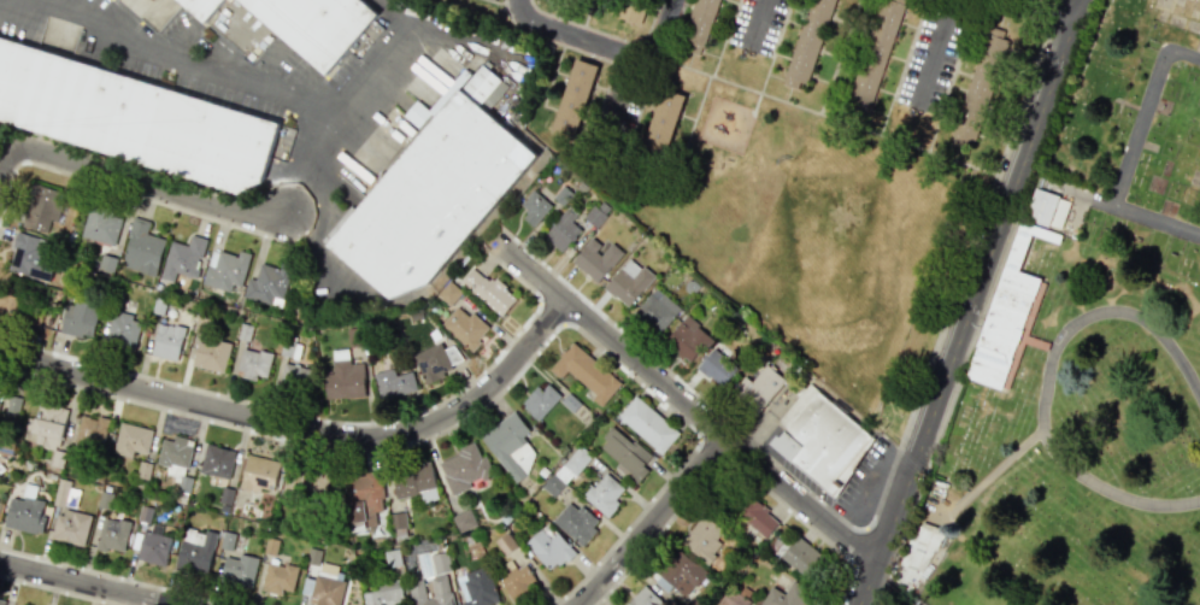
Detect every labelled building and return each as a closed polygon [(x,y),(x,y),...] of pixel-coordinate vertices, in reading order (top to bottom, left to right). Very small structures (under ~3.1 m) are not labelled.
[(211,24),(183,0),(361,0),(381,17),(325,82),(230,1),(211,24)] [(633,0),(620,0),(614,16),(638,25),(645,4),(633,0)] [(679,49),(702,55),(719,0),(694,0),(679,49)] [(833,0),(806,0),(785,86),(796,88),(798,82),(812,85),(833,0)] [(872,114),(902,0),(877,0),(849,107),(872,114)] [(1011,25),(989,18),(950,141),(973,148),(1011,25)] [(237,194),(0,122),(0,31),(284,118),(265,182),(237,194)] [(551,129),(575,136),(598,66),(574,58),(551,129)] [(684,97),(660,89),(643,145),(666,153),(684,97)] [(327,249),(460,93),(541,160),(431,288),(392,304),(327,249)] [(21,227),(48,233),(50,219),(56,220),(63,191),(30,184),(21,227)] [(1060,230),(1070,201),(1035,188),(1024,218),(1060,230)] [(522,218),(532,226),(550,206),(532,190),(519,204),(527,211),(522,218)] [(113,246),(123,215),(90,205),(80,236),(113,246)] [(562,252),(580,229),(571,222),(576,216),(566,207),(543,237),(562,252)] [(120,266),(154,275),(164,239),(146,234),(149,221),(134,217),(120,266)] [(969,379),(1008,390),(1019,351),(1021,352),(1042,279),(1019,272),(1030,234),(1058,243),(1061,234),(1016,220),(969,379)] [(39,279),(50,242),(17,232),(6,269),(39,279)] [(171,241),(159,278),(173,282),(176,273),(194,279),(207,240),(191,235),(187,246),(171,241)] [(603,248),(592,238),(571,261),(596,283),(623,253),(609,241),(603,248)] [(250,253),(239,250),(237,257),(212,249),(201,283),(230,292),(232,284),(240,286),(250,253)] [(112,273),(115,258),(100,255),(97,270),(112,273)] [(628,308),(653,277),(629,257),(603,287),(628,308)] [(242,298),(282,306),(289,271),(259,265),(256,279),(246,277),(242,298)] [(500,317),(517,298),(494,278),(490,283),(472,268),(460,281),(500,317)] [(437,295),(449,305),(461,292),(448,281),(437,295)] [(633,315),(661,334),(679,307),(651,289),(633,315)] [(14,321),(23,299),(1,290),(0,292),(0,316),(14,321)] [(98,307),(65,302),(60,334),(93,339),(98,307)] [(472,312),(468,317),(456,307),(441,324),(470,351),(490,328),(472,312)] [(105,342),(134,349),(142,318),(112,311),(105,342)] [(711,333),(682,315),(664,346),(693,363),(711,333)] [(150,355),(176,361),(185,329),(158,322),(150,355)] [(224,373),(229,345),(196,339),(191,367),(224,373)] [(621,383),(571,342),(549,370),(560,379),(565,372),(604,403),(621,383)] [(463,366),(454,345),(442,350),(439,343),(412,354),(423,382),(463,366)] [(267,378),(271,353),(240,348),(236,376),(255,379),(255,376),(267,378)] [(325,399),(365,397),(363,363),(348,363),(348,349),(331,350),(332,373),(324,374),(325,399)] [(695,369),(722,387),(735,369),(708,351),(695,369)] [(277,363),(275,387),(306,391),(309,367),(277,363)] [(750,382),(744,376),(731,392),(755,413),(784,381),(766,365),(750,382)] [(379,399),(416,392),(412,372),(393,376),(392,369),(374,372),(379,399)] [(786,425),(777,418),(810,380),(872,433),(835,494),(769,439),(776,430),(778,433),(786,425)] [(537,421),(560,396),(544,381),(521,405),(537,421)] [(560,401),(571,412),(579,404),(569,393),(560,401)] [(679,433),(635,396),(617,417),(661,454),(679,433)] [(67,409),(38,403),(32,432),(25,430),(22,442),(59,449),(67,409)] [(512,480),(539,460),(522,437),(529,432),(514,411),(480,436),(512,480)] [(96,420),(81,415),(72,445),(99,453),(109,419),(98,416),(96,420)] [(112,453),(132,457),(134,450),(147,453),(153,430),(120,422),(112,453)] [(636,483),(655,462),(615,426),(596,447),(636,483)] [(156,464),(166,466),(164,476),(180,480),(178,489),(188,492),(191,478),(184,476),(191,441),(162,435),(156,464)] [(11,457),(14,441),(0,438),(0,454),(11,457)] [(451,496),(471,488),(469,484),(490,474),(477,443),(437,460),(451,496)] [(199,473),(229,479),(235,451),(205,444),(199,473)] [(543,489),(555,498),(588,455),(576,446),(543,489)] [(279,461),(246,455),(240,489),(260,493),(261,488),(274,491),(279,461)] [(397,499),(418,495),(419,502),(438,498),(430,463),(391,472),(397,499)] [(330,476),(287,467),(282,494),(325,503),(330,476)] [(580,495),(607,517),(618,505),(613,501),(624,488),(605,473),(593,487),(589,484),(580,495)] [(347,476),(347,528),(375,528),(375,511),(381,511),(381,476),(347,476)] [(52,505),(64,508),(69,481),(57,479),(52,505)] [(3,526),(40,535),(45,517),(40,515),(43,501),(32,498),(34,489),(25,487),(22,500),(10,497),(3,526)] [(734,512),(764,539),(779,522),(749,495),(734,512)] [(551,522),(581,545),(600,522),(579,506),(576,510),(567,503),(551,522)] [(475,527),(470,509),(451,515),(456,532),(475,527)] [(55,514),(51,540),(84,545),(89,514),(64,510),(63,515),(55,514)] [(391,534),(405,533),(404,512),(390,513),(391,534)] [(678,540),(706,565),(723,546),(717,541),(724,533),(703,513),(678,540)] [(95,547),(123,553),(130,522),(102,516),(95,547)] [(166,565),(169,538),(160,537),(162,525),(151,524),(150,532),(141,531),(137,562),(166,565)] [(216,532),(205,530),(204,532),(183,528),(174,569),(207,577),(216,532)] [(558,532),(548,539),(541,529),(525,541),(547,572),(573,553),(558,532)] [(822,556),(797,535),(779,557),(805,578),(822,556)] [(671,585),(688,599),(708,574),(677,550),(652,581),(665,592),(671,585)] [(450,570),(446,552),(430,555),(433,574),(450,570)] [(258,558),(239,553),(237,560),(225,557),(219,577),(251,586),(258,558)] [(525,564),(515,569),(510,560),(494,570),(512,600),(538,585),(525,564)] [(291,596),(298,569),(267,561),(260,588),(291,596)] [(499,602),(485,566),(454,577),(464,604),(490,604),(499,602)] [(319,604),(339,604),(346,578),(316,571),(314,581),(304,578),(300,593),(310,596),(309,602),(319,604)] [(447,574),(426,578),(426,580),(408,583),(412,604),(453,604),(447,574)] [(809,590),(790,580),(783,594),(770,586),(760,604),(801,604),(809,590)] [(375,586),(375,591),(363,592),(365,604),(402,604),(400,583),(375,586)] [(662,603),(644,585),(625,604),(660,604),(662,603)]
